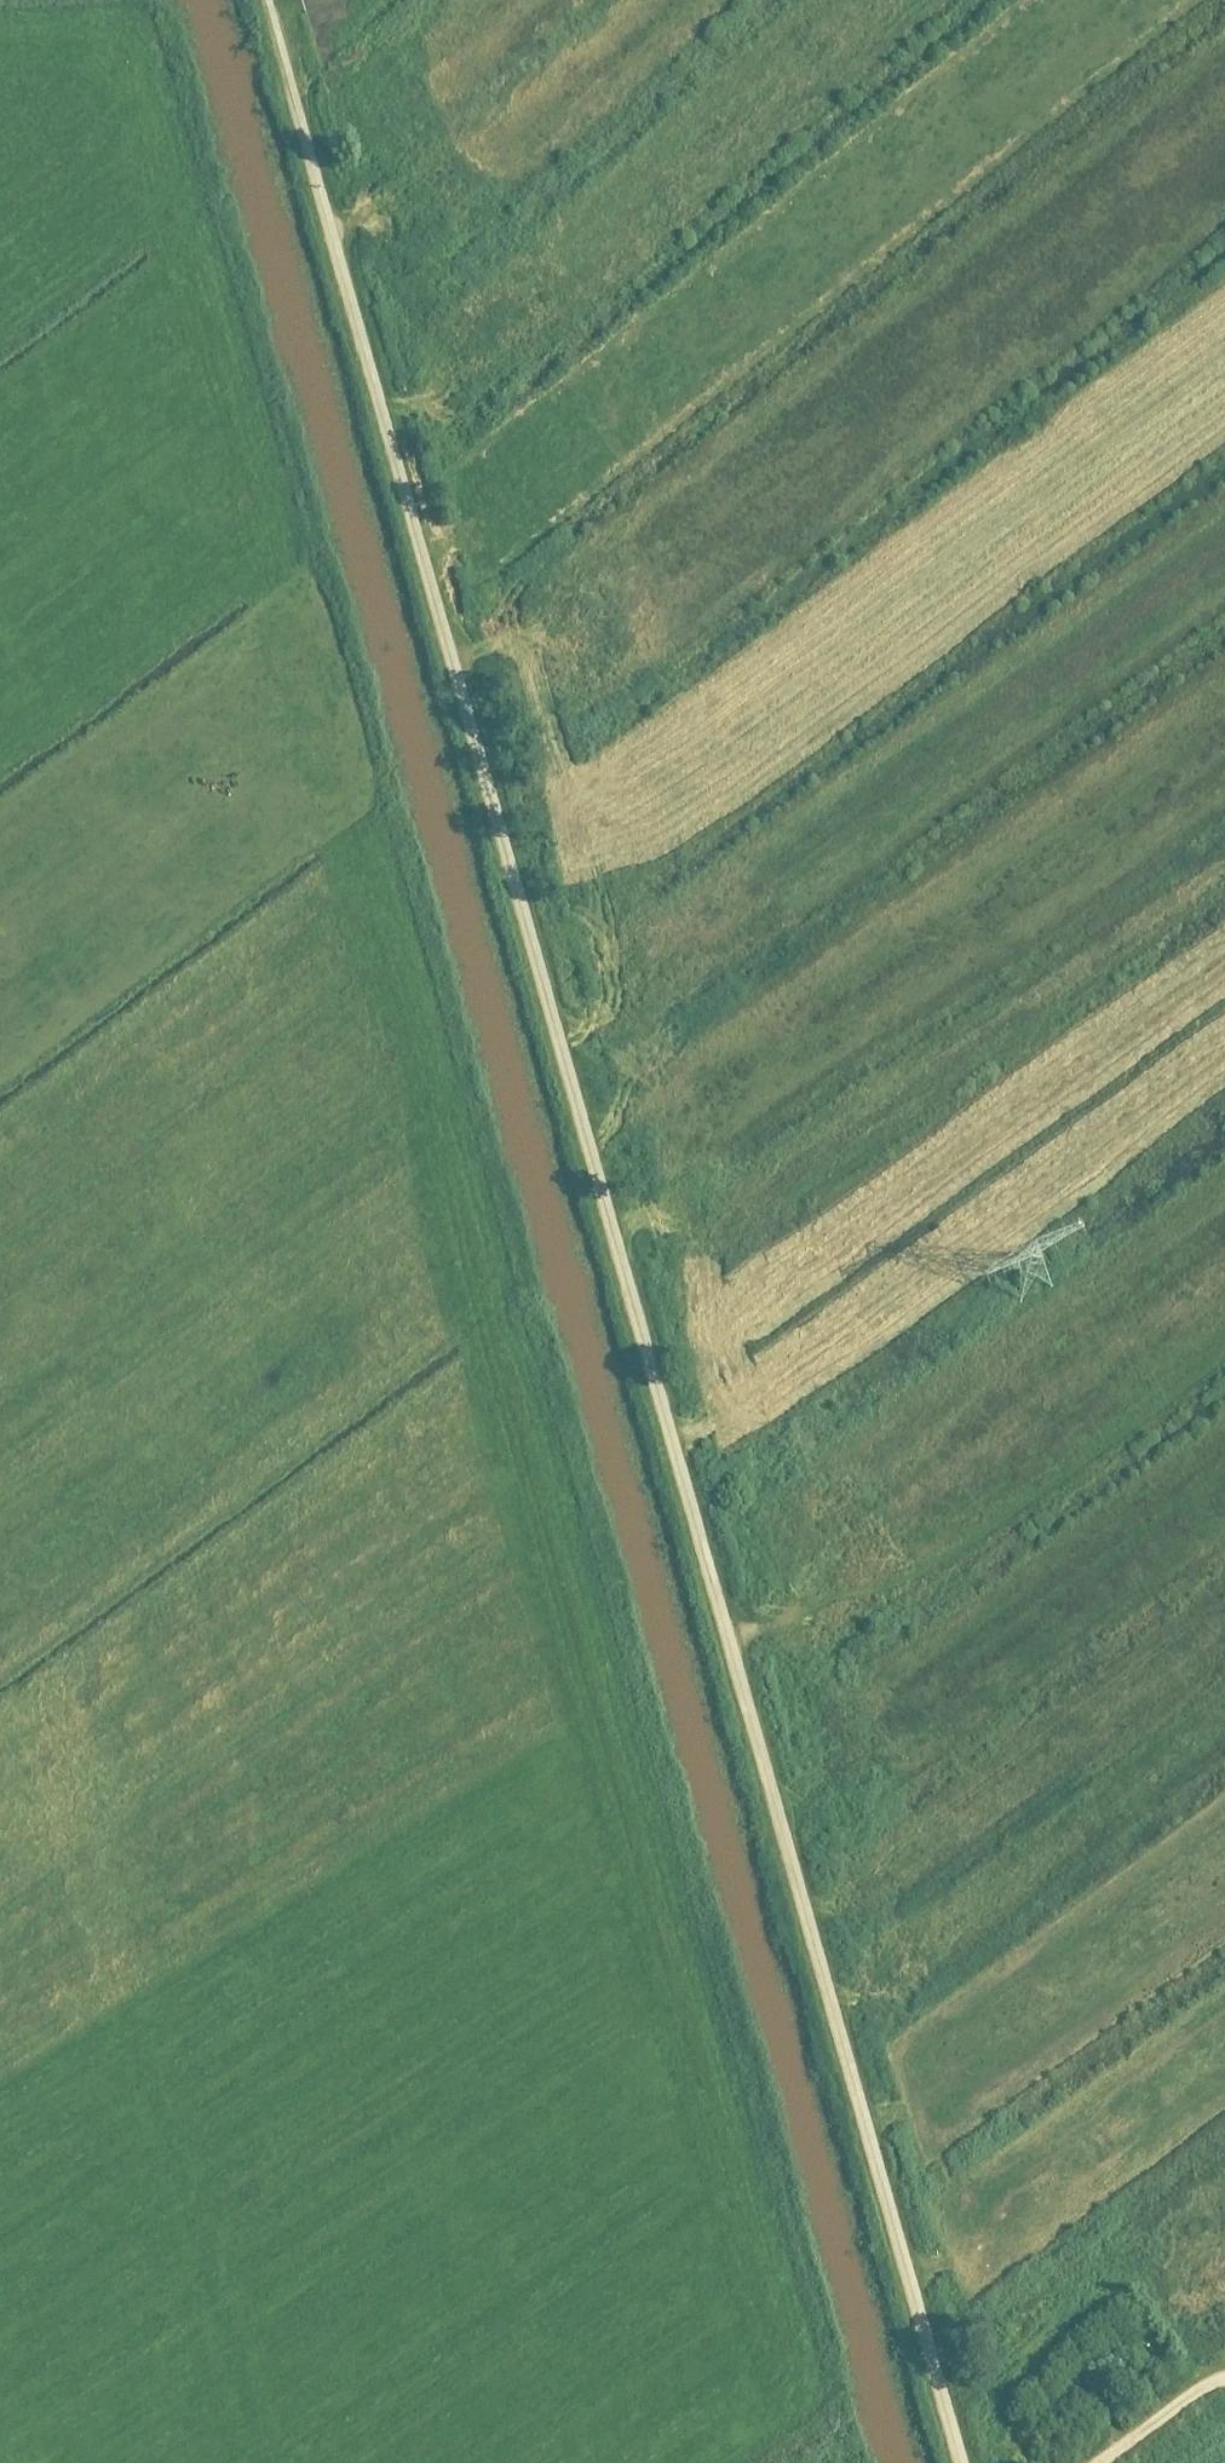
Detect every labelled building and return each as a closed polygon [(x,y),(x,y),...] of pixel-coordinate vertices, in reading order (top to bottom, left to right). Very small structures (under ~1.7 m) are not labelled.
[(1106,2403),(1093,2407),(1099,2424),(1111,2420),(1106,2403)]
